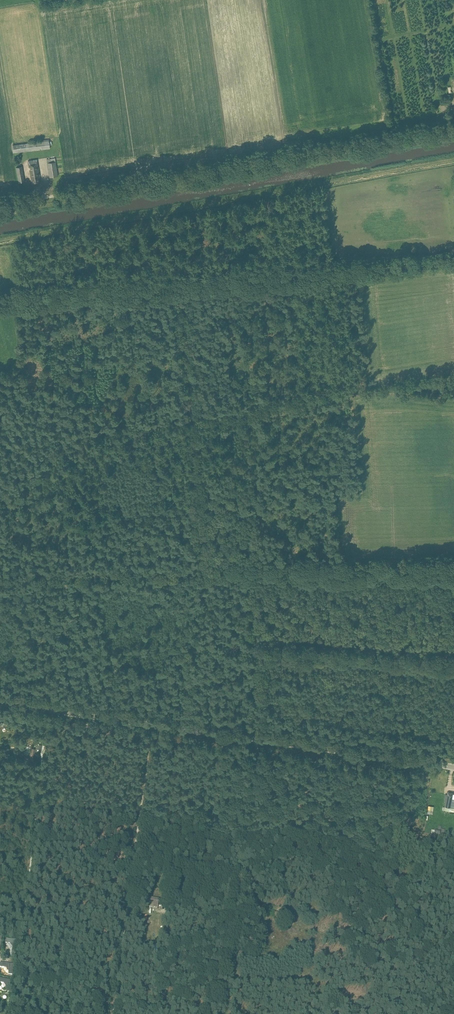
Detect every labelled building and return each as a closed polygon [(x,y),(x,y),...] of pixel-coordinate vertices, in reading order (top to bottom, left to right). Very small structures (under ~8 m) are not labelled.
[(50,148),(49,141),(13,145),(14,153),(50,148)] [(31,171),(30,171),(32,184),(41,182),(37,159),(28,161),(29,168),(30,167),(31,171)] [(47,163),(50,177),(58,176),(56,162),(47,163)] [(16,167),(18,182),(24,181),(22,166),(16,167)] [(42,745),(35,743),(32,755),(40,756),(42,745)] [(446,802),(444,810),(449,811),(450,811),(453,796),(447,795),(446,802)] [(160,898),(150,896),(148,906),(159,907),(160,898)] [(16,956),(18,940),(6,938),(6,943),(10,943),(13,946),(12,956),(16,956)] [(0,962),(0,964),(0,966),(6,967),(9,971),(9,974),(13,974),(14,964),(0,962)] [(0,978),(0,982),(4,983),(7,987),(7,990),(11,991),(13,980),(0,978)]
